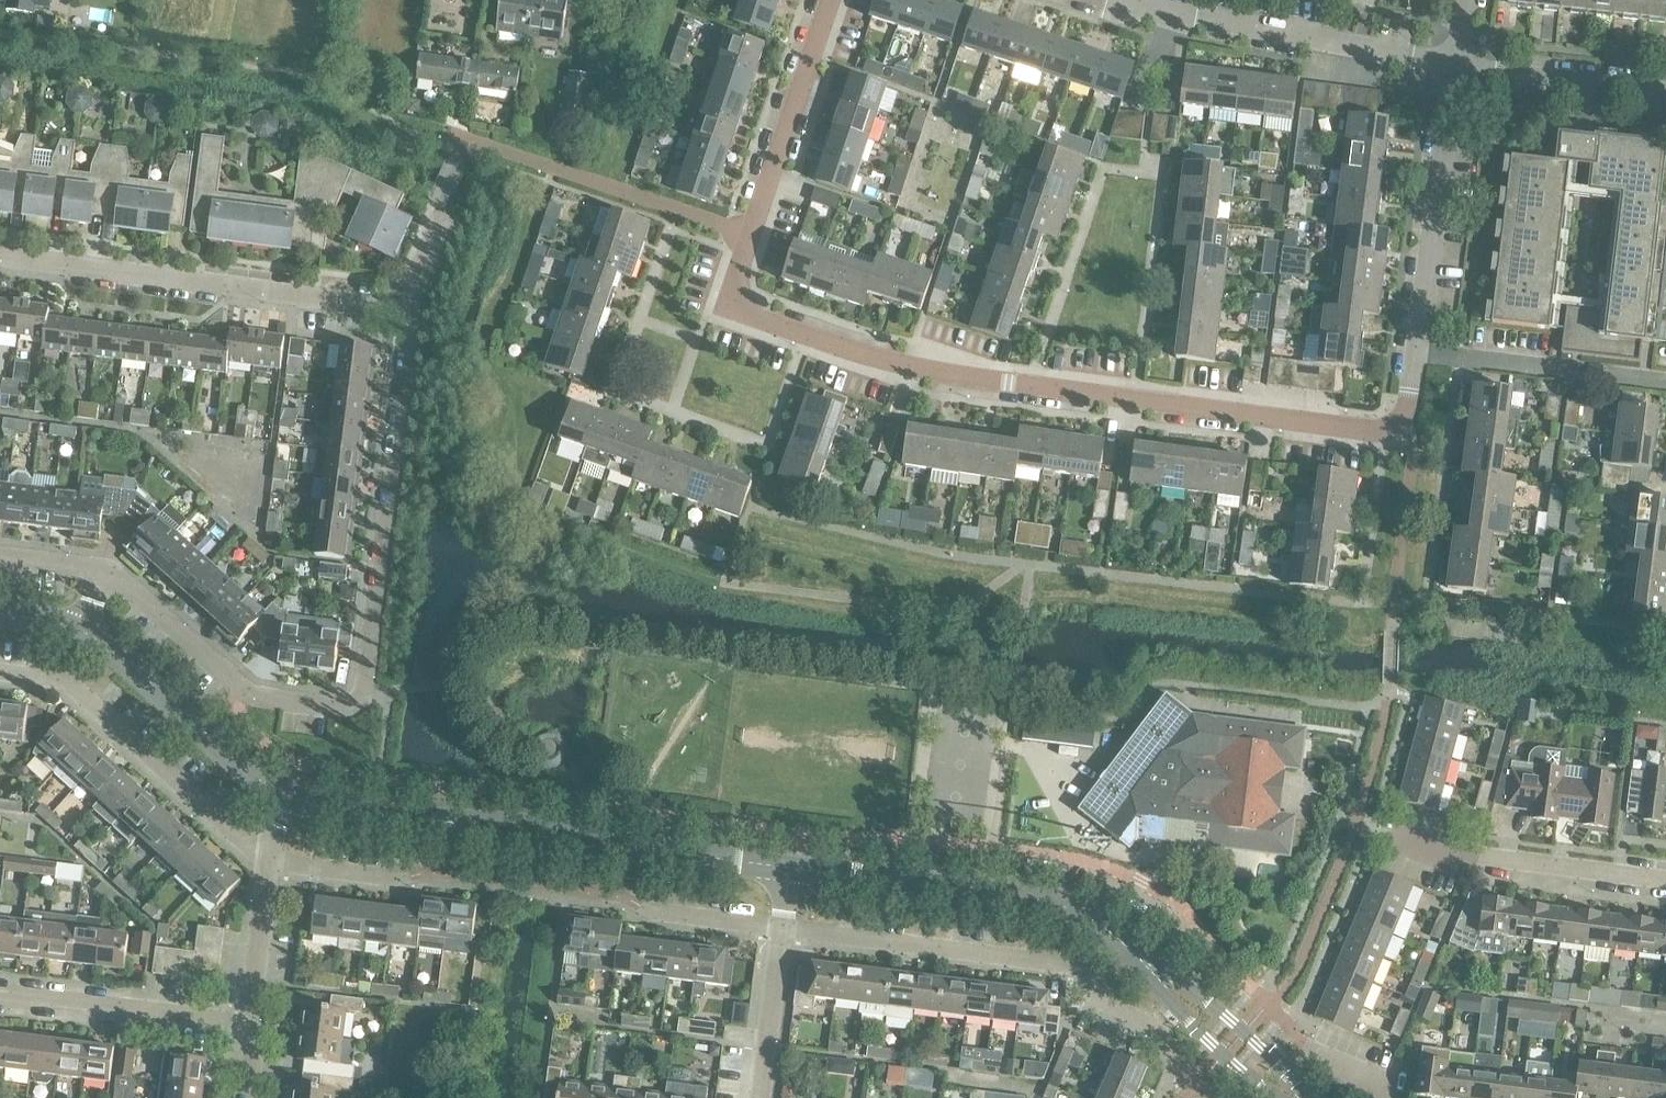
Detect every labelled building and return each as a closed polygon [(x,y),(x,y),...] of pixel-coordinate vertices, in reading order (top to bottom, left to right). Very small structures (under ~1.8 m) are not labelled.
[(7,10),(35,13),(36,6),(51,8),(52,0),(2,0),(2,1),(8,2),(7,10)] [(529,35),(534,0),(501,0),(496,30),(529,35)] [(529,35),(562,39),(567,0),(534,0),(529,35)] [(778,8),(753,0),(741,0),(734,21),(769,33),(778,8)] [(778,8),(781,0),(753,0),(778,8)] [(897,26),(906,0),(877,0),(872,17),(872,19),(897,26)] [(897,26),(924,35),(935,0),(906,0),(897,26)] [(939,0),(935,0),(924,35),(952,43),(963,8),(939,0)] [(1509,3),(1518,4),(1518,5),(1518,7),(1534,9),(1534,7),(1534,5),(1535,6),(1536,0),(1509,0),(1509,3)] [(1535,6),(1545,7),(1545,8),(1545,10),(1561,12),(1561,10),(1561,8),(1562,8),(1562,0),(1536,0),(1535,6)] [(1562,8),(1571,10),(1571,11),(1571,13),(1588,14),(1588,13),(1588,11),(1589,0),(1562,0),(1562,8)] [(1588,11),(1598,12),(1597,14),(1597,15),(1614,17),(1614,16),(1614,14),(1616,0),(1589,0),(1588,11)] [(1614,14),(1624,15),(1624,17),(1624,18),(1640,20),(1640,18),(1640,17),(1641,17),(1643,0),(1616,0),(1614,14)] [(1641,17),(1650,18),(1650,19),(1650,21),(1665,23),(1665,0),(1643,0),(1641,17)] [(964,47),(990,56),(1002,21),(976,12),(964,47)] [(990,56),(1017,65),(1028,29),(1002,21),(990,56)] [(1054,38),(1028,29),(1017,65),(1043,73),(1054,38)] [(681,31),(676,46),(686,50),(692,35),(681,31)] [(730,33),(720,61),(756,73),(765,45),(730,33)] [(1082,47),(1054,38),(1043,73),(1070,83),(1082,47)] [(682,64),(686,50),(676,46),(671,60),(682,64)] [(1070,83),(1095,91),(1107,56),(1082,47),(1070,83)] [(420,54),(417,78),(478,87),(482,63),(420,54)] [(1135,65),(1107,56),(1095,91),(1123,100),(1135,65)] [(864,71),(880,77),(884,66),(868,60),(864,71)] [(747,100),(756,73),(720,61),(711,88),(747,100)] [(482,63),(478,87),(479,87),(511,92),(517,93),(521,69),(482,63)] [(893,69),(884,66),(880,77),(889,80),(893,69)] [(1188,68),(1183,106),(1211,110),(1216,71),(1188,68)] [(890,81),(906,87),(910,75),(894,70),(890,81)] [(1211,110),(1238,113),(1243,75),(1216,71),(1211,110)] [(571,73),(564,119),(585,122),(590,81),(591,76),(590,76),(571,73)] [(852,75),(843,101),(878,113),(887,87),(852,75)] [(925,81),(910,75),(906,87),(921,92),(925,81)] [(1271,78),(1243,75),(1238,113),(1266,117),(1271,78)] [(1299,82),(1271,78),(1266,117),(1294,120),(1299,82)] [(9,80),(4,79),(1,101),(6,102),(13,96),(14,87),(9,80)] [(1301,109),(1314,110),(1318,83),(1305,81),(1301,109)] [(1314,110),(1327,112),(1330,84),(1318,83),(1314,110)] [(663,84),(658,99),(669,102),(674,88),(663,84)] [(1327,112),(1340,114),(1343,86),(1330,84),(1327,112)] [(1340,114),(1351,115),(1352,115),(1356,88),(1343,86),(1340,114)] [(711,88),(703,114),(738,126),(747,100),(711,88)] [(1356,88),(1352,115),(1365,117),(1368,89),(1356,88)] [(75,111),(80,112),(82,90),(78,89),(70,95),(69,104),(75,111)] [(1368,89),(1365,117),(1378,119),(1381,91),(1368,89)] [(87,90),(82,90),(80,112),(84,112),(91,107),(92,97),(87,90)] [(956,105),(972,111),(975,99),(960,94),(956,105)] [(664,117),(669,102),(658,99),(653,114),(664,117)] [(991,105),(975,99),(972,111),(986,116),(991,105)] [(153,121),(157,122),(161,100),(156,100),(149,105),(148,114),(153,121)] [(165,101),(161,100),(157,122),(162,123),(169,117),(170,108),(165,101)] [(869,141),(878,113),(843,101),(834,129),(869,141)] [(917,109),(912,124),(923,128),(929,113),(917,109)] [(1111,137),(1130,139),(1133,111),(1120,110),(1111,137)] [(1146,113),(1133,111),(1130,139),(1143,141),(1146,113)] [(1008,124),(1024,130),(1028,119),(1012,113),(1008,124)] [(260,136),(265,136),(268,114),(263,114),(256,119),(255,128),(260,136)] [(272,115),(268,114),(265,136),(269,137),(276,131),(278,122),(272,115)] [(703,114),(694,139),(730,151),(738,126),(703,114)] [(1151,142),(1165,143),(1168,116),(1155,114),(1151,142)] [(1365,117),(1352,115),(1351,115),(1347,143),(1386,148),(1389,120),(1378,119),(1365,117)] [(1181,118),(1168,116),(1165,143),(1178,145),(1181,118)] [(1042,124),(1028,119),(1024,130),(1038,136),(1042,124)] [(1297,137),(1310,139),(1312,122),(1299,121),(1297,137)] [(918,144),(923,128),(912,124),(907,140),(918,144)] [(834,129),(825,154),(860,166),(869,141),(834,129)] [(1059,143),(1076,149),(1080,138),(1064,132),(1059,143)] [(646,134),(641,150),(652,154),(657,138),(646,134)] [(0,140),(0,212),(13,214),(14,205),(26,207),(27,207),(36,150),(37,137),(23,135),(19,144),(0,140)] [(211,239),(252,245),(258,198),(219,193),(226,138),(203,135),(191,233),(212,236),(211,239)] [(987,137),(981,153),(993,157),(998,141),(987,137)] [(1310,139),(1297,137),(1295,155),(1308,156),(1310,139)] [(1094,143),(1080,138),(1076,149),(1090,155),(1094,143)] [(721,177),(730,151),(694,139),(686,165),(721,177)] [(1563,352),(1641,362),(1644,341),(1660,343),(1665,295),(1665,208),(1660,208),(1665,158),(1665,147),(1600,139),(1599,143),(1564,139),(1562,162),(1514,156),(1494,322),(1551,329),(1572,164),(1596,167),(1593,191),(1626,195),(1611,312),(1569,307),(1563,352)] [(57,153),(36,150),(27,207),(26,207),(25,216),(53,219),(54,210),(66,212),(72,172),(73,172),(76,142),(62,140),(57,153)] [(1347,143),(1344,171),(1382,176),(1386,148),(1347,143)] [(1188,156),(1205,158),(1206,146),(1190,144),(1188,156)] [(73,172),(72,172),(66,212),(65,220),(92,224),(93,215),(105,217),(115,147),(101,145),(93,165),(92,175),(73,172)] [(1222,148),(1206,146),(1205,158),(1221,160),(1222,148)] [(128,149),(115,147),(105,217),(118,219),(117,227),(144,231),(150,182),(130,179),(131,170),(128,149)] [(1049,148),(1040,175),(1077,187),(1086,160),(1049,148)] [(647,169),(652,154),(641,150),(635,165),(647,169)] [(1244,163),(1260,165),(1261,153),(1245,151),(1244,163)] [(1277,155),(1261,153),(1260,165),(1275,167),(1277,155)] [(852,193),(860,166),(825,154),(816,181),(852,193)] [(170,185),(150,182),(144,231),(170,234),(171,225),(185,227),(194,157),(180,155),(171,175),(170,185)] [(295,203),(258,198),(252,245),(291,250),(292,246),(326,250),(328,233),(315,231),(318,209),(335,211),(344,193),(353,171),(324,158),(302,155),(295,203)] [(900,162),(894,178),(906,181),(911,166),(900,162)] [(1182,191),(1221,196),(1233,197),(1237,169),(1186,163),(1182,191)] [(712,203),(721,177),(686,165),(677,192),(712,203)] [(977,165),(972,181),(983,185),(989,169),(977,165)] [(405,195),(353,171),(344,193),(366,203),(350,238),(395,258),(412,221),(396,214),(405,195)] [(1378,203),(1382,176),(1344,171),(1340,198),(1378,203)] [(1040,175),(1031,201),(1068,213),(1077,187),(1040,175)] [(1294,176),(1292,192),(1304,194),(1307,177),(1294,176)] [(901,197),(906,181),(894,178),(889,193),(901,197)] [(978,200),(983,185),(972,181),(967,196),(978,200)] [(1273,187),(1272,202),(1283,203),(1284,188),(1273,187)] [(842,197),(817,188),(816,188),(811,201),(838,210),(842,197)] [(1182,191),(1179,218),(1217,223),(1221,196),(1182,191)] [(1302,211),(1304,194),(1292,192),(1290,209),(1302,211)] [(1375,230),(1378,203),(1340,198),(1337,225),(1390,232),(1375,230)] [(849,212),(865,217),(869,206),(853,200),(849,212)] [(1031,201),(1023,227),(1045,234),(1059,239),(1068,213),(1031,201)] [(1281,220),(1283,203),(1272,202),(1270,219),(1281,220)] [(550,203),(545,219),(556,222),(561,207),(550,203)] [(884,211),(869,206),(865,217),(880,222),(884,211)] [(601,208),(592,234),(641,251),(650,224),(601,208)] [(902,229),(917,234),(921,223),(906,218),(902,229)] [(1217,226),(1217,223),(1179,218),(1176,246),(1191,248),(1214,250),(1226,251),(1229,227),(1217,226)] [(551,238),(556,222),(545,219),(540,234),(551,238)] [(959,219),(954,233),(965,237),(970,223),(959,219)] [(1045,234),(1023,227),(1008,222),(1005,230),(999,249),(1036,261),(1045,234)] [(937,228),(921,223),(917,234),(933,240),(937,228)] [(1386,260),(1390,232),(1337,225),(1337,226),(1352,228),(1348,255),(1386,260)] [(1288,227),(1285,247),(1297,248),(1300,229),(1288,227)] [(960,253),(965,237),(954,233),(949,249),(960,253)] [(632,278),(641,251),(592,234),(584,260),(596,264),(596,265),(618,272),(618,273),(632,278)] [(1267,241),(1265,257),(1276,258),(1278,242),(1267,241)] [(784,280),(811,289),(823,253),(797,243),(784,280)] [(1295,268),(1297,248),(1285,247),(1283,267),(1295,268)] [(1229,252),(1226,251),(1214,250),(1191,248),(1187,275),(1226,280),(1229,252)] [(1027,287),(1036,261),(999,249),(990,275),(1027,287)] [(864,307),(869,292),(879,261),(853,252),(850,262),(837,298),(864,307)] [(850,262),(823,253),(811,289),(837,298),(850,262)] [(1383,287),(1386,260),(1348,255),(1345,282),(1383,287)] [(533,256),(528,271),(540,275),(545,260),(533,256)] [(881,256),(879,261),(869,292),(894,301),(907,265),(881,256)] [(1274,274),(1276,258),(1265,257),(1263,273),(1274,274)] [(582,259),(573,286),(609,298),(618,273),(618,272),(596,265),(596,264),(584,260),(582,259)] [(907,265),(894,301),(921,310),(934,274),(907,265)] [(941,270),(936,286),(947,290),(953,274),(941,270)] [(534,291),(540,275),(528,271),(523,287),(534,291)] [(990,275),(981,301),(1018,313),(1027,287),(990,275)] [(1187,275),(1184,303),(1222,307),(1226,280),(1187,275)] [(1326,307),(1326,308),(1379,315),(1383,287),(1345,282),(1342,309),(1326,307)] [(1280,285),(1278,302),(1290,303),(1293,287),(1280,285)] [(573,286),(564,312),(601,325),(609,298),(573,286)] [(942,305),(947,290),(936,286),(931,301),(942,305)] [(1260,297),(1259,311),(1270,313),(1271,298),(1260,297)] [(20,336),(24,304),(0,301),(0,333),(20,336)] [(1009,340),(1018,313),(981,301),(972,328),(1009,340)] [(1288,319),(1290,303),(1278,302),(1276,318),(1288,319)] [(1219,335),(1222,307),(1184,303),(1181,330),(1219,335)] [(20,336),(45,339),(48,318),(49,318),(51,307),(24,304),(20,336)] [(514,308),(509,323),(520,327),(525,312),(514,308)] [(1326,308),(1322,335),(1361,340),(1364,313),(1379,315),(1326,308)] [(1267,330),(1270,313),(1259,311),(1257,329),(1267,330)] [(564,312),(555,339),(592,351),(601,325),(564,312)] [(43,350),(73,354),(77,322),(49,318),(48,318),(45,339),(43,350)] [(73,354),(97,357),(101,325),(77,322),(73,354)] [(515,342),(520,327),(509,323),(504,339),(515,342)] [(97,357),(123,360),(127,328),(101,325),(97,357)] [(123,360),(149,363),(154,332),(127,328),(123,360)] [(1273,346),(1285,347),(1287,331),(1275,329),(1273,346)] [(228,362),(229,362),(255,366),(259,334),(232,330),(230,341),(228,362)] [(1216,363),(1219,335),(1181,330),(1177,358),(1216,363)] [(181,335),(154,332),(149,363),(177,367),(181,335)] [(285,337),(259,334),(255,366),(281,369),(285,337)] [(206,338),(181,335),(177,367),(202,370),(206,338)] [(1335,365),(1347,367),(1357,368),(1361,340),(1322,335),(1319,363),(1322,364),(1335,365)] [(230,341),(206,338),(202,370),(228,373),(229,362),(228,362),(230,341)] [(292,338),(288,366),(303,368),(307,340),(292,338)] [(583,378),(592,351),(555,339),(546,365),(583,378)] [(343,345),(339,372),(373,376),(376,349),(343,345)] [(1253,350),(1251,366),(1263,367),(1265,351),(1253,350)] [(1268,385),(1280,386),(1284,359),(1271,357),(1268,385)] [(1293,388),(1297,360),(1284,359),(1280,386),(1293,388)] [(1293,388),(1306,390),(1309,362),(1297,360),(1293,388)] [(1322,364),(1319,363),(1309,362),(1306,390),(1318,391),(1322,364)] [(1318,391),(1331,393),(1335,365),(1322,364),(1318,391)] [(302,377),(303,368),(288,366),(287,375),(302,377)] [(1260,384),(1262,369),(1246,367),(1244,382),(1260,384)] [(369,403),(373,376),(339,372),(336,398),(369,403)] [(2,394),(12,396),(14,381),(4,380),(2,394)] [(14,381),(12,396),(21,397),(23,382),(14,381)] [(1472,414),(1510,419),(1510,421),(1521,422),(1522,409),(1512,408),(1514,390),(1476,385),(1472,414)] [(848,429),(839,426),(849,399),(826,391),(823,402),(809,397),(801,417),(799,423),(836,436),(839,437),(844,439),(848,429)] [(1562,397),(1548,395),(1544,423),(1558,425),(1562,397)] [(47,398),(38,397),(36,412),(46,413),(47,398)] [(336,398),(333,425),(366,429),(369,403),(336,398)] [(1568,398),(1564,426),(1578,428),(1582,400),(1568,398)] [(79,417),(83,418),(89,419),(91,404),(81,403),(79,417)] [(560,439),(587,448),(600,412),(573,403),(560,439)] [(99,405),(91,404),(89,419),(98,420),(99,405)] [(1621,405),(1617,434),(1659,440),(1660,430),(1657,429),(1660,410),(1621,405)] [(283,408),(281,419),(282,419),(296,420),(298,410),(283,408)] [(131,424),(142,425),(143,411),(133,409),(131,424)] [(237,424),(247,426),(249,411),(239,410),(237,424)] [(142,425),(150,426),(152,412),(143,411),(142,425)] [(258,412),(249,411),(247,426),(256,427),(258,412)] [(583,460),(609,469),(626,421),(600,412),(587,448),(583,460)] [(1468,443),(1506,448),(1506,449),(1516,450),(1517,437),(1508,436),(1510,421),(1510,419),(1472,414),(1468,443)] [(184,431),(194,432),(196,417),(185,416),(184,431)] [(204,418),(196,417),(194,432),(202,433),(204,418)] [(5,419),(3,430),(16,431),(17,420),(5,419)] [(295,429),(296,420),(282,419),(280,427),(295,429)] [(31,422),(17,420),(16,431),(29,433),(31,422)] [(653,431),(626,421),(609,469),(635,478),(647,445),(648,445),(653,431)] [(799,423),(790,449),(826,462),(836,436),(799,423)] [(887,424),(877,451),(891,456),(900,429),(887,424)] [(50,436),(63,437),(64,426),(52,425),(50,436)] [(363,454),(366,429),(333,425),(329,450),(363,454)] [(64,426),(63,437),(76,439),(78,428),(64,426)] [(904,464),(932,469),(938,430),(910,426),(904,464)] [(1562,442),(1576,444),(1578,428),(1564,426),(1562,442)] [(240,427),(239,437),(248,438),(249,428),(240,427)] [(1016,466),(1017,466),(1044,471),(1049,432),(1022,428),(1019,443),(1020,443),(1016,466)] [(1044,471),(1071,475),(1077,437),(1074,430),(1066,429),(1062,434),(1049,432),(1044,471)] [(965,435),(938,430),(932,469),(959,473),(965,435)] [(1602,476),(1631,480),(1633,466),(1652,469),(1654,450),(1658,450),(1659,440),(1617,434),(1616,445),(1600,447),(1601,463),(1604,464),(1602,476)] [(992,439),(965,435),(959,473),(987,477),(992,439)] [(1105,441),(1077,437),(1071,475),(1099,479),(1105,441)] [(1015,481),(1017,466),(1016,466),(1020,443),(1019,443),(992,439),(987,477),(1015,481)] [(1545,440),(1543,453),(1555,455),(1557,441),(1545,440)] [(1502,476),(1506,448),(1468,443),(1464,472),(1479,474),(1502,477),(1502,476)] [(1131,483),(1159,487),(1165,445),(1155,444),(1154,447),(1137,445),(1131,483)] [(634,481),(660,490),(673,454),(648,445),(647,445),(635,478),(634,481)] [(1175,447),(1165,445),(1159,487),(1187,491),(1192,453),(1175,450),(1175,447)] [(316,475),(326,476),(359,481),(363,454),(329,450),(319,449),(316,475)] [(781,476),(817,489),(826,462),(790,449),(781,476)] [(1187,491),(1214,495),(1220,453),(1210,452),(1209,455),(1192,453),(1187,491)] [(1230,454),(1220,453),(1214,495),(1242,498),(1248,460),(1230,458),(1230,454)] [(1552,472),(1555,455),(1543,453),(1541,471),(1552,472)] [(660,490),(687,499),(699,463),(673,454),(660,490)] [(276,461),(275,470),(290,472),(291,462),(276,461)] [(725,472),(699,463),(687,499),(713,508),(725,472)] [(874,464),(869,477),(881,481),(885,468),(874,464)] [(289,481),(290,472),(275,470),(274,479),(289,481)] [(1321,470),(1317,500),(1356,505),(1360,475),(1321,470)] [(4,523),(28,526),(33,487),(34,480),(28,474),(18,472),(10,477),(9,485),(4,523)] [(752,481),(725,472),(713,508),(718,510),(713,523),(735,531),(752,481)] [(1479,474),(1475,502),(1513,508),(1517,478),(1502,476),(1502,477),(1479,474)] [(109,517),(123,523),(138,492),(136,492),(137,480),(106,476),(105,479),(83,476),(81,494),(80,493),(75,532),(74,532),(73,540),(99,543),(103,516),(109,517)] [(326,476),(323,503),(356,507),(359,481),(326,476)] [(1629,493),(1631,480),(1602,476),(1601,489),(1629,493)] [(874,498),(881,481),(869,477),(863,494),(874,498)] [(4,523),(9,485),(0,483),(0,522),(4,523)] [(28,526),(51,529),(56,490),(33,487),(28,526)] [(1093,518),(1107,520),(1111,490),(1097,489),(1093,518)] [(80,493),(56,490),(51,529),(74,532),(75,532),(80,493)] [(1113,521),(1127,523),(1131,493),(1117,491),(1113,521)] [(1262,508),(1264,493),(1250,491),(1248,507),(1262,508)] [(162,514),(138,492),(123,523),(137,530),(142,534),(127,550),(147,568),(152,562),(177,533),(159,516),(162,514)] [(555,493),(548,511),(563,516),(570,498),(555,493)] [(1632,524),(1665,528),(1665,499),(1635,495),(1632,524)] [(1551,499),(1549,513),(1560,514),(1562,500),(1551,499)] [(1352,534),(1356,505),(1317,500),(1314,528),(1314,529),(1337,532),(1352,534)] [(598,501),(596,507),(592,518),(607,524),(613,506),(598,501)] [(578,514),(592,518),(596,507),(582,502),(578,514)] [(1475,502),(1471,530),(1471,531),(1494,534),(1494,535),(1509,537),(1513,508),(1475,502)] [(353,533),(356,507),(323,503),(319,529),(353,533)] [(208,514),(218,523),(225,515),(216,506),(208,514)] [(908,518),(924,520),(926,508),(909,506),(908,518)] [(942,511),(926,508),(924,520),(940,523),(942,511)] [(270,513),(268,522),(283,524),(284,515),(270,513)] [(1558,530),(1560,514),(1549,513),(1547,528),(1558,530)] [(235,524),(225,515),(218,523),(228,532),(235,524)] [(977,540),(993,542),(996,519),(980,516),(978,528),(977,540)] [(1569,519),(1567,535),(1579,536),(1581,520),(1569,519)] [(630,532),(644,537),(648,525),(634,520),(630,532)] [(282,533),(283,524),(268,522),(267,531),(282,533)] [(1015,545),(1031,547),(1035,525),(1019,522),(1017,534),(1015,545)] [(1169,536),(1171,524),(1155,522),(1153,534),(1169,536)] [(1632,524),(1628,553),(1643,555),(1665,558),(1665,528),(1632,524)] [(664,531),(648,525),(644,537),(660,543),(664,531)] [(1051,527),(1035,525),(1031,547),(1050,550),(1053,527),(1051,527)] [(961,537),(977,540),(978,528),(962,526),(961,537)] [(1337,532),(1314,529),(1314,528),(1299,526),(1295,555),(1333,560),(1337,532)] [(1190,551),(1206,554),(1210,530),(1193,527),(1190,551)] [(1494,535),(1494,534),(1471,531),(1471,530),(1456,528),(1452,558),(1490,563),(1494,535)] [(349,560),(353,533),(319,529),(316,555),(349,560)] [(1224,532),(1210,530),(1206,554),(1204,573),(1218,575),(1224,532)] [(1245,532),(1242,548),(1254,550),(1257,534),(1245,532)] [(195,549),(177,533),(152,562),(169,577),(195,549)] [(697,554),(697,553),(701,542),(685,537),(681,548),(697,554)] [(243,546),(253,555),(260,547),(251,538),(243,546)] [(716,548),(701,542),(697,553),(697,554),(712,559),(716,548)] [(270,555),(260,547),(253,555),(263,564),(270,555)] [(1252,566),(1254,550),(1242,548),(1240,564),(1252,566)] [(169,577),(187,593),(213,564),(195,549),(169,577)] [(1544,554),(1542,570),(1554,571),(1556,555),(1544,554)] [(1329,590),(1333,560),(1295,555),(1291,584),(1329,590)] [(1643,555),(1639,583),(1665,587),(1665,558),(1643,555)] [(1560,572),(1572,574),(1574,558),(1562,556),(1560,572)] [(296,571),(298,560),(284,558),(283,569),(296,571)] [(1486,592),(1490,563),(1452,558),(1448,587),(1486,592)] [(320,578),(346,581),(347,581),(349,566),(322,563),(320,578)] [(187,593),(205,609),(230,580),(213,564),(187,593)] [(1551,588),(1554,571),(1542,570),(1539,586),(1551,588)] [(1572,574),(1560,572),(1556,601),(1568,602),(1572,574)] [(222,624),(222,625),(248,596),(230,580),(205,609),(222,624)] [(1639,583),(1636,613),(1665,617),(1665,587),(1639,583)] [(266,612),(248,596),(222,625),(222,624),(216,630),(235,647),(253,627),(267,639),(280,609),(274,603),(266,612)] [(289,610),(280,609),(267,639),(284,641),(282,654),(283,654),(281,666),(308,669),(315,619),(289,616),(289,610)] [(339,647),(346,648),(351,649),(354,624),(315,619),(308,669),(335,673),(339,647)] [(1138,836),(1289,856),(1293,817),(1278,815),(1279,804),(1270,803),(1274,774),(1283,775),(1284,764),(1300,766),(1304,730),(1194,716),(1193,712),(1167,693),(1122,751),(1079,810),(1129,848),(1138,836)] [(1427,697),(1420,722),(1459,732),(1465,707),(1427,697)] [(0,703),(0,704),(0,739),(24,743),(29,707),(0,703)] [(55,773),(85,739),(65,721),(64,723),(55,715),(51,717),(34,754),(55,773)] [(1026,720),(1023,740),(1094,749),(1096,729),(1026,720)] [(1452,759),(1459,732),(1420,722),(1413,749),(1452,759)] [(1497,729),(1493,741),(1503,744),(1506,732),(1497,729)] [(75,790),(82,783),(105,758),(85,739),(55,773),(75,790)] [(1657,751),(1665,752),(1665,740),(1659,739),(1657,751)] [(1499,758),(1503,744),(1493,741),(1490,756),(1499,758)] [(1525,808),(1526,801),(1535,802),(1533,817),(1558,821),(1559,816),(1558,816),(1563,778),(1564,778),(1567,752),(1541,748),(1537,749),(1533,751),(1531,755),(1530,764),(1522,763),(1522,760),(1507,756),(1495,803),(1508,806),(1525,808)] [(1413,749),(1407,774),(1445,784),(1452,759),(1413,749)] [(82,783),(101,801),(124,775),(105,758),(82,783)] [(1645,820),(1654,821),(1661,768),(1652,767),(1651,773),(1633,770),(1627,812),(1646,814),(1645,820)] [(1665,817),(1665,769),(1661,768),(1654,821),(1662,822),(1663,816),(1665,817)] [(1589,782),(1564,778),(1563,778),(1558,816),(1559,816),(1575,818),(1576,811),(1585,812),(1583,824),(1609,827),(1615,775),(1590,772),(1589,782)] [(1438,810),(1445,784),(1407,774),(1400,800),(1438,810)] [(95,808),(114,825),(144,793),(124,775),(101,801),(95,808)] [(1483,780),(1479,794),(1489,796),(1493,783),(1483,780)] [(133,843),(140,836),(163,810),(144,793),(114,825),(133,843)] [(1486,809),(1489,796),(1479,794),(1476,807),(1486,809)] [(23,803),(8,801),(7,811),(22,813),(23,803)] [(36,812),(47,821),(54,814),(43,804),(36,812)] [(182,828),(163,810),(140,836),(159,853),(182,828)] [(63,822),(54,814),(47,821),(56,830),(63,822)] [(201,845),(182,828),(159,853),(178,871),(201,845)] [(75,847),(85,856),(92,849),(82,840),(75,847)] [(221,863),(201,845),(178,871),(198,889),(221,863)] [(109,864),(92,849),(85,856),(102,872),(109,864)] [(5,857),(5,858),(4,867),(18,869),(20,859),(5,857)] [(44,873),(56,874),(57,864),(45,863),(44,873)] [(241,882),(221,863),(198,889),(218,907),(241,882)] [(72,866),(57,864),(56,874),(71,876),(72,866)] [(1377,869),(1367,894),(1404,909),(1414,884),(1377,869)] [(114,883),(124,891),(131,884),(121,875),(114,883)] [(97,890),(107,899),(114,891),(104,883),(97,890)] [(141,893),(131,884),(124,891),(134,901),(141,893)] [(124,901),(114,891),(107,899),(117,908),(124,901)] [(1509,936),(1508,936),(1512,902),(1513,901),(1486,898),(1485,899),(1471,893),(1450,942),(1474,952),(1476,949),(1506,953),(1508,937),(1509,937),(1509,936)] [(1367,894),(1357,918),(1394,933),(1404,909),(1367,894)] [(313,936),(340,939),(345,903),(318,899),(313,936)] [(446,940),(451,903),(424,900),(422,913),(424,913),(419,948),(444,951),(446,940)] [(144,910),(154,919),(161,911),(151,902),(144,910)] [(1538,906),(1512,902),(1508,936),(1509,936),(1534,939),(1538,906)] [(371,906),(345,903),(340,939),(366,942),(371,906)] [(478,907),(451,903),(446,940),(473,943),(478,907)] [(0,906),(0,954),(19,957),(23,923),(11,921),(12,908),(0,906)] [(366,942),(393,946),(397,910),(371,906),(366,942)] [(1534,939),(1560,942),(1565,909),(1538,906),(1534,939)] [(1560,942),(1586,946),(1591,912),(1565,909),(1560,942)] [(422,913),(397,910),(393,946),(419,949),(419,948),(424,913),(422,913)] [(1442,910),(1437,923),(1446,927),(1451,914),(1442,910)] [(24,923),(23,923),(19,957),(45,960),(49,926),(51,926),(52,914),(26,911),(24,923)] [(1591,912),(1586,946),(1584,959),(1610,963),(1612,949),(1613,949),(1617,916),(1591,912)] [(569,918),(565,952),(581,954),(579,967),(590,969),(596,922),(589,921),(590,915),(576,913),(575,919),(569,918)] [(1643,919),(1617,916),(1613,949),(1639,952),(1643,919)] [(77,917),(76,929),(72,963),(98,967),(103,933),(104,920),(77,917)] [(1357,918),(1347,942),(1384,957),(1394,933),(1357,918)] [(1665,956),(1665,947),(1665,922),(1643,919),(1639,952),(1664,956),(1665,956)] [(590,969),(616,972),(621,938),(623,925),(596,922),(590,969)] [(1441,940),(1446,927),(1437,923),(1432,936),(1441,940)] [(168,939),(170,926),(160,924),(158,938),(168,939)] [(45,960),(72,963),(76,929),(49,926),(45,960)] [(199,926),(197,940),(224,943),(225,930),(199,926)] [(130,936),(103,933),(98,967),(125,970),(130,936)] [(135,956),(149,958),(152,935),(138,933),(135,956)] [(616,972),(643,975),(647,941),(621,938),(616,972)] [(222,956),(224,943),(197,940),(196,952),(222,956)] [(643,975),(669,979),(673,945),(647,941),(643,975)] [(1347,942),(1337,967),(1374,982),(1384,957),(1347,942)] [(669,979),(695,982),(699,948),(673,945),(669,979)] [(153,974),(166,975),(170,949),(157,947),(153,974)] [(699,948),(695,982),(693,996),(705,997),(706,984),(731,987),(735,959),(725,958),(726,952),(699,948)] [(183,950),(170,949),(166,975),(179,977),(183,950)] [(196,952),(183,950),(179,977),(192,979),(194,966),(196,952)] [(220,969),(222,956),(196,952),(194,966),(220,969)] [(1422,959),(1417,971),(1426,975),(1431,963),(1422,959)] [(813,963),(812,969),(799,967),(794,1006),(815,1008),(816,998),(836,1000),(840,966),(813,963)] [(220,969),(194,966),(192,979),(218,982),(220,969)] [(836,1000),(862,1004),(866,970),(840,966),(836,1000)] [(1363,1007),(1374,982),(1337,967),(1327,992),(1363,1007)] [(892,973),(866,970),(862,1004),(861,1004),(860,1014),(887,1017),(892,973)] [(1426,975),(1417,971),(1406,997),(1416,1001),(1426,975)] [(307,986),(334,990),(336,976),(309,972),(307,986)] [(914,1010),(918,976),(892,973),(887,1017),(913,1020),(914,1010)] [(346,977),(336,976),(334,990),(345,991),(346,977)] [(914,1010),(940,1014),(945,980),(918,976),(914,1010)] [(1518,993),(1527,994),(1529,979),(1520,978),(1518,993)] [(1538,980),(1529,979),(1527,994),(1537,995),(1538,980)] [(971,983),(945,980),(940,1014),(966,1017),(971,983)] [(360,993),(386,996),(387,986),(361,983),(360,993)] [(997,986),(971,983),(966,1017),(993,1020),(997,986)] [(1570,999),(1579,1000),(1581,986),(1572,985),(1570,999)] [(400,988),(387,986),(386,996),(399,998),(400,988)] [(1023,990),(997,986),(993,1020),(1019,1024),(1023,990)] [(1591,987),(1581,986),(1579,1000),(1589,1002),(1591,987)] [(1050,993),(1023,990),(1019,1024),(1045,1027),(1044,1033),(1058,1035),(1061,1008),(1048,1006),(1050,993)] [(1427,990),(1417,1015),(1430,1021),(1441,996),(1427,990)] [(424,1001),(438,1003),(439,993),(426,991),(424,1001)] [(558,1004),(585,1008),(587,995),(560,991),(558,1004)] [(1622,1006),(1631,1007),(1633,992),(1624,991),(1622,1006)] [(1353,1032),(1363,1007),(1327,992),(1317,1017),(1353,1032)] [(1643,993),(1633,992),(1631,1007),(1641,1008),(1643,993)] [(453,995),(439,993),(438,1003),(451,1005),(453,995)] [(601,997),(587,995),(585,1008),(611,1011),(613,994),(601,993),(601,997)] [(1472,1011),(1481,1012),(1483,997),(1474,996),(1472,1011)] [(1658,1010),(1665,1012),(1665,997),(1660,996),(1658,1010)] [(301,1033),(343,1039),(347,1012),(363,1014),(364,1000),(337,997),(336,1010),(304,1006),(301,1033)] [(1493,999),(1483,997),(1481,1012),(1491,1013),(1493,999)] [(1534,1020),(1536,1004),(1510,1001),(1508,1017),(1534,1020)] [(1536,1004),(1534,1020),(1560,1024),(1562,1008),(1545,1005),(1536,1004)] [(1402,1008),(1396,1021),(1406,1025),(1411,1012),(1402,1008)] [(1576,1025),(1586,1026),(1588,1011),(1578,1010),(1576,1025)] [(622,1026),(636,1027),(637,1017),(624,1015),(622,1026)] [(651,1019),(637,1017),(636,1027),(650,1029),(651,1019)] [(690,1020),(680,1018),(678,1033),(688,1034),(690,1020)] [(717,1023),(690,1020),(688,1034),(715,1038),(717,1023)] [(1401,1037),(1406,1025),(1396,1021),(1391,1033),(1401,1037)] [(328,1063),(327,1077),(354,1080),(356,1067),(340,1065),(343,1039),(301,1033),(297,1059),(328,1063)] [(0,1034),(0,1069),(5,1069),(10,1035),(0,1034)] [(5,1069),(31,1073),(36,1038),(10,1035),(5,1069)] [(57,1080),(57,1076),(62,1042),(36,1038),(31,1073),(35,1073),(35,1077),(39,1082),(52,1084),(57,1080)] [(1665,1054),(1665,1040),(1654,1038),(1652,1052),(1665,1054)] [(57,1076),(83,1079),(88,1045),(62,1042),(57,1076)] [(829,1052),(843,1054),(844,1043),(830,1042),(829,1052)] [(115,1049),(88,1045),(83,1079),(111,1083),(115,1049)] [(722,1047),(711,1046),(710,1056),(720,1057),(722,1047)] [(1444,1097),(1450,1050),(1423,1046),(1417,1096),(1435,1097),(1445,1097),(1444,1097)] [(868,1057),(881,1059),(883,1048),(869,1047),(868,1057)] [(1074,1051),(1065,1047),(1060,1059),(1069,1063),(1074,1051)] [(896,1050),(883,1048),(881,1059),(895,1060),(896,1050)] [(989,1048),(987,1062),(986,1072),(1000,1074),(1003,1050),(989,1048)] [(166,1049),(162,1082),(205,1088),(208,1061),(189,1058),(190,1052),(166,1049)] [(136,1051),(122,1050),(118,1077),(132,1078),(136,1051)] [(1450,1050),(1444,1097),(1445,1097),(1446,1097),(1471,1097),(1476,1054),(1451,1051),(1451,1050),(1450,1050)] [(1578,1097),(1603,1097),(1608,1052),(1599,1051),(1597,1065),(1581,1063),(1578,1081),(1580,1081),(1578,1097)] [(1608,1052),(1603,1097),(1628,1097),(1632,1070),(1618,1068),(1615,1064),(1617,1054),(1608,1052)] [(920,1064),(934,1065),(935,1055),(921,1053),(920,1064)] [(1117,1054),(1107,1079),(1138,1091),(1148,1067),(1117,1054)] [(1501,1071),(1477,1068),(1478,1055),(1476,1054),(1471,1097),(1497,1097),(1501,1071)] [(949,1057),(935,1055),(934,1065),(947,1067),(949,1057)] [(1632,1070),(1628,1097),(1657,1097),(1662,1059),(1654,1058),(1653,1069),(1649,1072),(1632,1070)] [(1060,1059),(1054,1073),(1064,1077),(1069,1063),(1060,1059)] [(1662,1059),(1657,1097),(1665,1097),(1665,1060),(1662,1059)] [(829,1060),(828,1073),(835,1073),(841,1069),(842,1062),(829,1060)] [(972,1070),(986,1072),(987,1062),(974,1060),(972,1070)] [(1553,1078),(1555,1065),(1527,1062),(1526,1074),(1527,1074),(1524,1097),(1550,1097),(1553,1078)] [(588,1084),(561,1081),(563,1069),(549,1068),(546,1095),(559,1097),(586,1097),(588,1084)] [(1527,1074),(1501,1071),(1497,1097),(1524,1097),(1527,1074)] [(588,1084),(586,1097),(627,1097),(629,1078),(616,1076),(614,1088),(588,1084)] [(354,1080),(327,1077),(325,1089),(294,1085),(292,1097),(336,1097),(337,1091),(353,1093),(354,1080)] [(667,1095),(641,1091),(642,1080),(629,1078),(627,1097),(667,1097),(667,1095)] [(1580,1081),(1578,1081),(1553,1078),(1550,1097),(1578,1097),(1580,1081)] [(1100,1097),(1135,1097),(1138,1091),(1107,1079),(1100,1097)] [(205,1088),(162,1082),(160,1097),(204,1097),(205,1088)] [(667,1095),(667,1097),(707,1097),(709,1088),(669,1083),(667,1095)] [(1046,1097),(1055,1097),(1059,1088),(1049,1084),(1044,1097),(1046,1097)] [(116,1097),(126,1097),(127,1091),(117,1089),(116,1097)]
